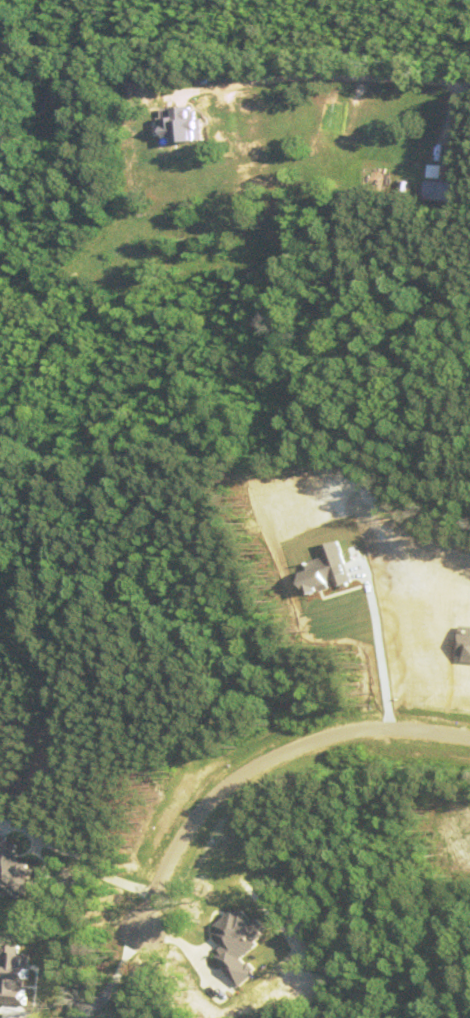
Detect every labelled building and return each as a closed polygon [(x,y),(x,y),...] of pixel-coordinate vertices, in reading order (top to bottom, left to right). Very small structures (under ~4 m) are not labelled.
[(454,182),(423,181),(422,200),(453,202),(454,182)]
